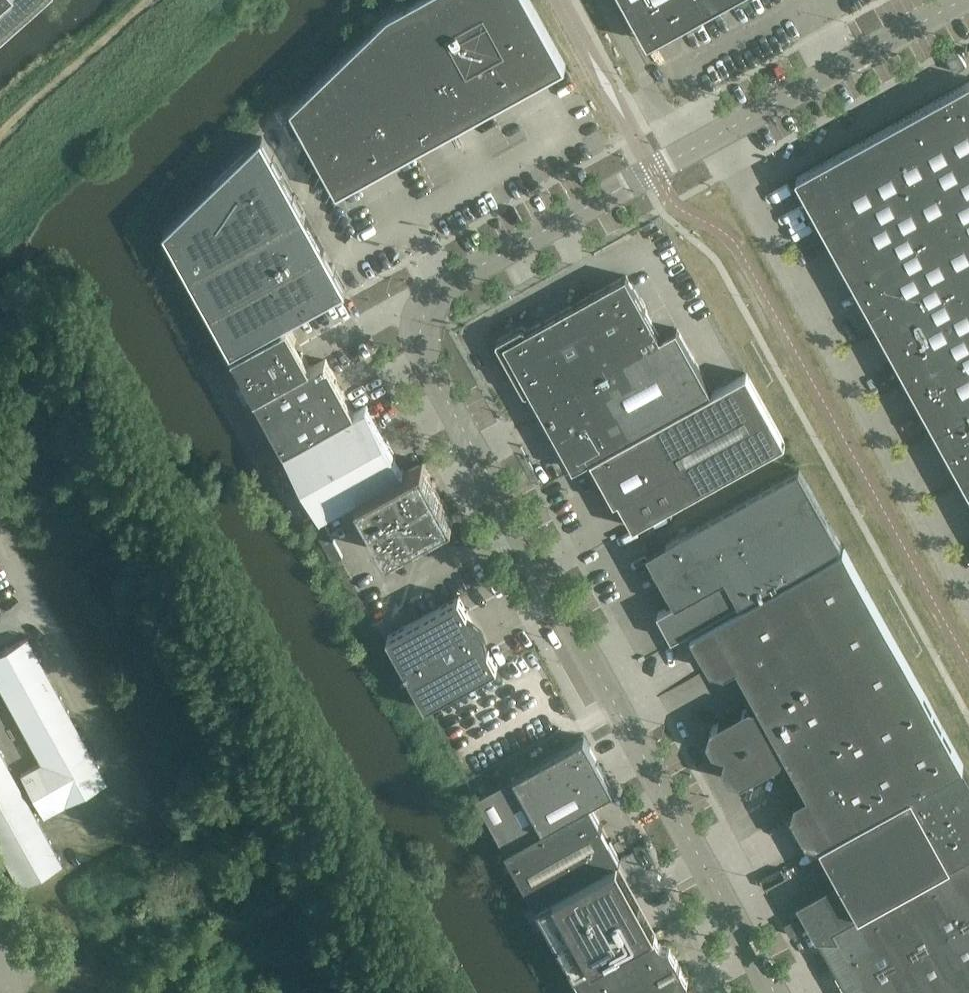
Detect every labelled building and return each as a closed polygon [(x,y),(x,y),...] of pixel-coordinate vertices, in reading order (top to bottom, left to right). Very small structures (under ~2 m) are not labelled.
[(6,14),(22,0),(0,0),(0,20),(6,14)] [(566,67),(566,66),(566,65),(530,0),(413,0),(387,14),(291,108),(290,109),(291,109),(336,192),(337,193),(338,193),(566,67)] [(641,31),(666,17),(673,29),(726,0),(624,0),(641,31)] [(955,72),(966,65),(959,52),(947,59),(955,72)] [(885,128),(968,279),(968,82),(885,128)] [(885,128),(797,177),(796,178),(796,179),(797,179),(968,491),(968,279),(885,128)] [(346,289),(297,200),(263,138),(262,137),(261,137),(260,137),(164,231),(164,232),(230,353),(231,353),(232,353),(345,291),(346,290),(346,289)] [(712,392),(677,329),(661,338),(626,276),(526,331),(523,326),(496,341),(525,394),(530,391),(573,469),(591,460),(712,392)] [(311,368),(303,353),(288,325),(232,356),(256,398),(311,368)] [(326,360),(311,368),(256,398),(284,451),(355,412),(326,360)] [(634,527),(785,443),(747,374),(712,392),(591,460),(615,502),(619,500),(634,527)] [(404,472),(367,405),(355,412),(284,451),(321,517),(357,497),(404,472)] [(454,517),(424,462),(423,461),(404,472),(357,497),(388,553),(415,539),(419,545),(421,544),(420,544),(425,545),(434,540),(429,531),(454,517)] [(739,602),(842,545),(799,469),(667,542),(647,553),(675,603),(657,613),(672,639),(739,601),(739,602)] [(844,549),(691,633),(711,669),(725,673),(738,666),(761,709),(750,705),(711,727),(707,741),(713,752),(726,756),(722,768),(728,779),(742,783),(781,761),(784,749),(808,793),(795,800),(791,814),(807,841),(820,845),(840,881),(798,904),(817,939),(839,939),(833,929),(968,854),(968,775),(844,549)] [(407,671),(478,632),(459,597),(387,636),(407,671)] [(426,706),(498,667),(478,632),(407,671),(426,706)] [(20,887),(61,864),(28,803),(34,799),(44,816),(106,782),(27,639),(0,653),(0,688),(42,764),(21,775),(30,792),(24,796),(0,753),(0,851),(20,887)] [(589,802),(613,789),(585,737),(514,776),(514,777),(476,798),(505,850),(589,803),(589,802)] [(620,860),(589,803),(505,850),(536,906),(618,861),(620,860)] [(833,929),(839,939),(869,992),(968,992),(968,854),(833,929)] [(618,861),(536,906),(575,976),(654,933),(657,931),(618,861)] [(804,929),(798,917),(784,924),(791,936),(804,929)] [(816,946),(806,929),(792,937),(801,954),(816,946)] [(688,981),(670,947),(660,944),(654,933),(575,976),(584,992),(687,992),(686,990),(688,981)]
